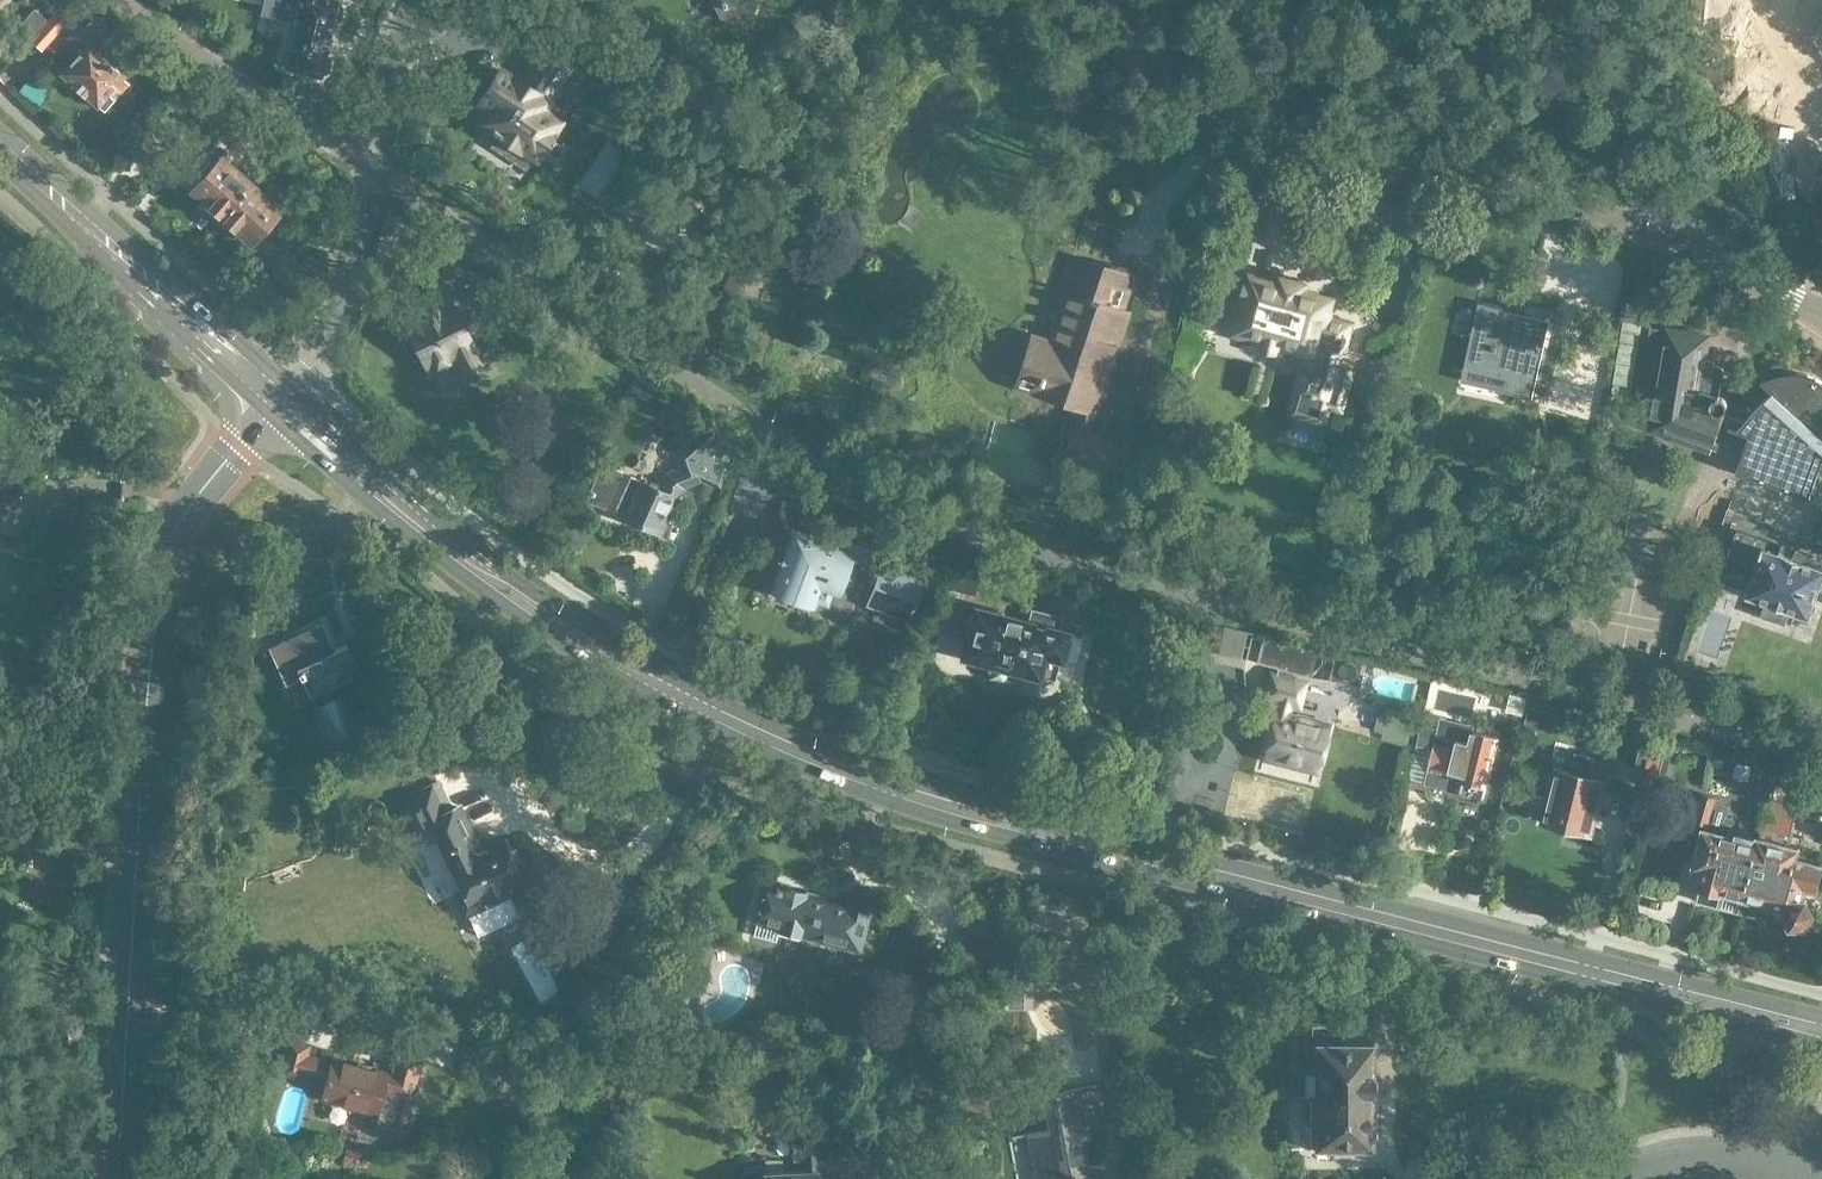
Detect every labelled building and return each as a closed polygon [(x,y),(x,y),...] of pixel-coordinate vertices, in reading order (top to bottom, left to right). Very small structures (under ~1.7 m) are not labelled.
[(277,2),(280,8),(284,13),(289,17),(296,20),(285,65),(320,73),(337,0),(277,0),(277,2)] [(720,17),(741,25),(742,23),(749,26),(758,0),(711,0),(720,17)] [(30,39),(41,49),(75,12),(63,1),(30,39)] [(18,27),(29,37),(46,18),(34,8),(18,27)] [(88,42),(61,72),(98,106),(99,105),(104,109),(113,98),(114,98),(129,81),(124,78),(126,76),(88,42)] [(481,60),(458,45),(449,60),(472,74),(481,60)] [(480,120),(537,157),(562,120),(543,107),(548,99),(501,69),(484,92),(494,100),(480,120)] [(199,207),(215,221),(252,181),(231,162),(238,156),(230,148),(223,155),(222,154),(190,189),(204,202),(199,207)] [(252,181),(215,221),(231,235),(235,230),(250,243),(260,232),(265,234),(276,221),(273,217),(281,207),(252,181)] [(1070,254),(1057,290),(1062,292),(1047,337),(1030,331),(1012,387),(1073,408),(1064,434),(1072,437),(1059,459),(1108,488),(1129,451),(1090,428),(1094,414),(1104,418),(1115,383),(1105,380),(1128,310),(1119,307),(1130,274),(1070,254)] [(1280,282),(1250,274),(1242,301),(1235,299),(1229,323),(1236,325),(1234,331),(1259,338),(1258,343),(1281,349),(1283,345),(1307,352),(1296,394),(1339,406),(1351,364),(1340,361),(1350,324),(1327,318),(1333,297),(1303,289),(1304,285),(1281,278),(1280,282)] [(411,335),(403,339),(403,343),(409,357),(413,360),(421,356),(428,369),(453,357),(461,371),(481,361),(480,359),(482,358),(476,347),(475,348),(450,299),(448,301),(443,291),(418,303),(421,309),(418,315),(405,322),(411,335)] [(1466,366),(1536,381),(1550,318),(1479,303),(1466,366)] [(1810,496),(1821,461),(1821,380),(1819,378),(1814,375),(1807,373),(1800,372),(1793,371),(1786,372),(1771,375),(1765,378),(1761,380),(1772,390),(1746,419),(1725,412),(1727,407),(1727,403),(1727,400),(1724,397),(1720,395),(1725,369),(1721,365),(1704,362),(1709,334),(1666,327),(1666,328),(1651,326),(1637,411),(1654,414),(1651,428),(1712,450),(1716,437),(1729,441),(1734,428),(1750,434),(1737,471),(1810,496)] [(621,516),(660,533),(681,485),(700,478),(719,486),(736,443),(712,425),(691,445),(690,444),(672,451),(678,467),(666,473),(658,486),(640,478),(639,479),(630,475),(623,490),(624,490),(615,509),(623,512),(621,516)] [(621,471),(601,462),(584,499),(604,508),(621,471)] [(1748,594),(1768,601),(1763,614),(1785,622),(1790,609),(1809,615),(1821,579),(1821,566),(1815,564),(1818,557),(1795,549),(1799,533),(1760,519),(1729,508),(1715,548),(1723,552),(1758,564),(1748,594)] [(1821,541),(1821,520),(1819,519),(1812,537),(1821,541)] [(815,606),(816,604),(828,608),(833,594),(838,596),(855,551),(839,545),(842,538),(810,526),(808,533),(791,527),(768,589),(815,606)] [(868,604),(907,618),(921,580),(882,566),(868,604)] [(1108,617),(1123,621),(1127,602),(1112,598),(1108,617)] [(963,655),(1037,675),(1038,670),(1051,674),(1056,657),(1061,658),(1061,656),(1076,660),(1082,637),(1051,629),(1055,614),(1031,607),(1027,622),(975,608),(963,655)] [(269,646),(286,684),(300,677),(308,696),(359,673),(346,643),(336,650),(326,628),(331,626),(325,614),(281,635),(283,639),(269,646)] [(1276,702),(1265,753),(1322,766),(1330,730),(1283,719),(1286,705),(1296,707),(1302,681),(1289,678),(1290,673),(1307,677),(1307,674),(1304,674),(1310,650),(1319,652),(1319,650),(1252,635),(1251,637),(1261,639),(1255,662),(1252,661),(1252,663),(1276,669),(1275,674),(1269,673),(1263,699),(1276,702)] [(1355,661),(1326,662),(1327,700),(1356,699),(1355,661)] [(1415,712),(1381,703),(1374,728),(1383,731),(1382,738),(1406,745),(1415,712)] [(1461,780),(1459,790),(1461,795),(1478,799),(1482,797),(1485,784),(1487,785),(1499,736),(1473,730),(1474,724),(1441,716),(1441,717),(1424,713),(1410,776),(1435,781),(1445,783),(1448,770),(1459,773),(1458,779),(1461,780)] [(1632,778),(1655,783),(1664,748),(1641,743),(1632,778)] [(1606,779),(1599,778),(1604,760),(1594,758),(1595,756),(1575,751),(1570,771),(1555,767),(1547,796),(1537,794),(1532,797),(1529,810),(1532,815),(1542,817),(1541,821),(1579,831),(1592,835),(1606,779)] [(1723,773),(1752,774),(1752,759),(1723,758),(1723,773)] [(420,826),(413,830),(419,842),(426,839),(426,840),(435,836),(462,889),(454,893),(464,915),(524,886),(534,907),(552,899),(534,863),(525,867),(522,862),(521,863),(513,846),(510,848),(504,837),(500,839),(499,835),(476,847),(456,806),(452,808),(438,778),(404,795),(420,826)] [(1697,898),(1740,909),(1758,840),(1739,835),(1739,838),(1728,835),(1733,817),(1726,815),(1729,804),(1716,800),(1717,797),(1702,792),(1692,820),(1694,821),(1692,832),(1703,835),(1696,864),(1705,866),(1697,898)] [(1761,828),(1788,835),(1796,805),(1768,799),(1761,828)] [(1759,838),(1758,840),(1740,909),(1765,916),(1769,900),(1788,905),(1786,909),(1792,920),(1805,920),(1811,909),(1805,898),(1800,898),(1804,883),(1815,886),(1821,864),(1794,858),(1797,847),(1759,838)] [(826,923),(861,933),(870,899),(850,893),(847,905),(764,883),(751,933),(776,940),(779,928),(821,939),(826,923)] [(320,1099),(342,1105),(342,1104),(365,1110),(364,1112),(371,1113),(368,1127),(403,1137),(424,1058),(394,1050),(389,1069),(331,1054),(330,1059),(309,1054),(312,1044),(288,1038),(279,1073),(302,1080),(304,1074),(325,1081),(320,1099)] [(1309,1098),(1370,1098),(1370,1043),(1310,1043),(1310,1071),(1302,1070),(1302,1095),(1309,1095),(1309,1098)] [(1042,1093),(1049,1128),(1027,1132),(1036,1178),(1088,1178),(1078,1127),(1103,1122),(1096,1083),(1042,1093)] [(1370,1098),(1309,1098),(1309,1122),(1302,1122),(1302,1147),(1370,1147),(1370,1098)] [(742,1173),(741,1173),(741,1178),(817,1178),(816,1156),(845,1155),(844,1131),(799,1133),(800,1157),(803,1157),(803,1170),(763,1172),(763,1165),(741,1166),(742,1173)]
